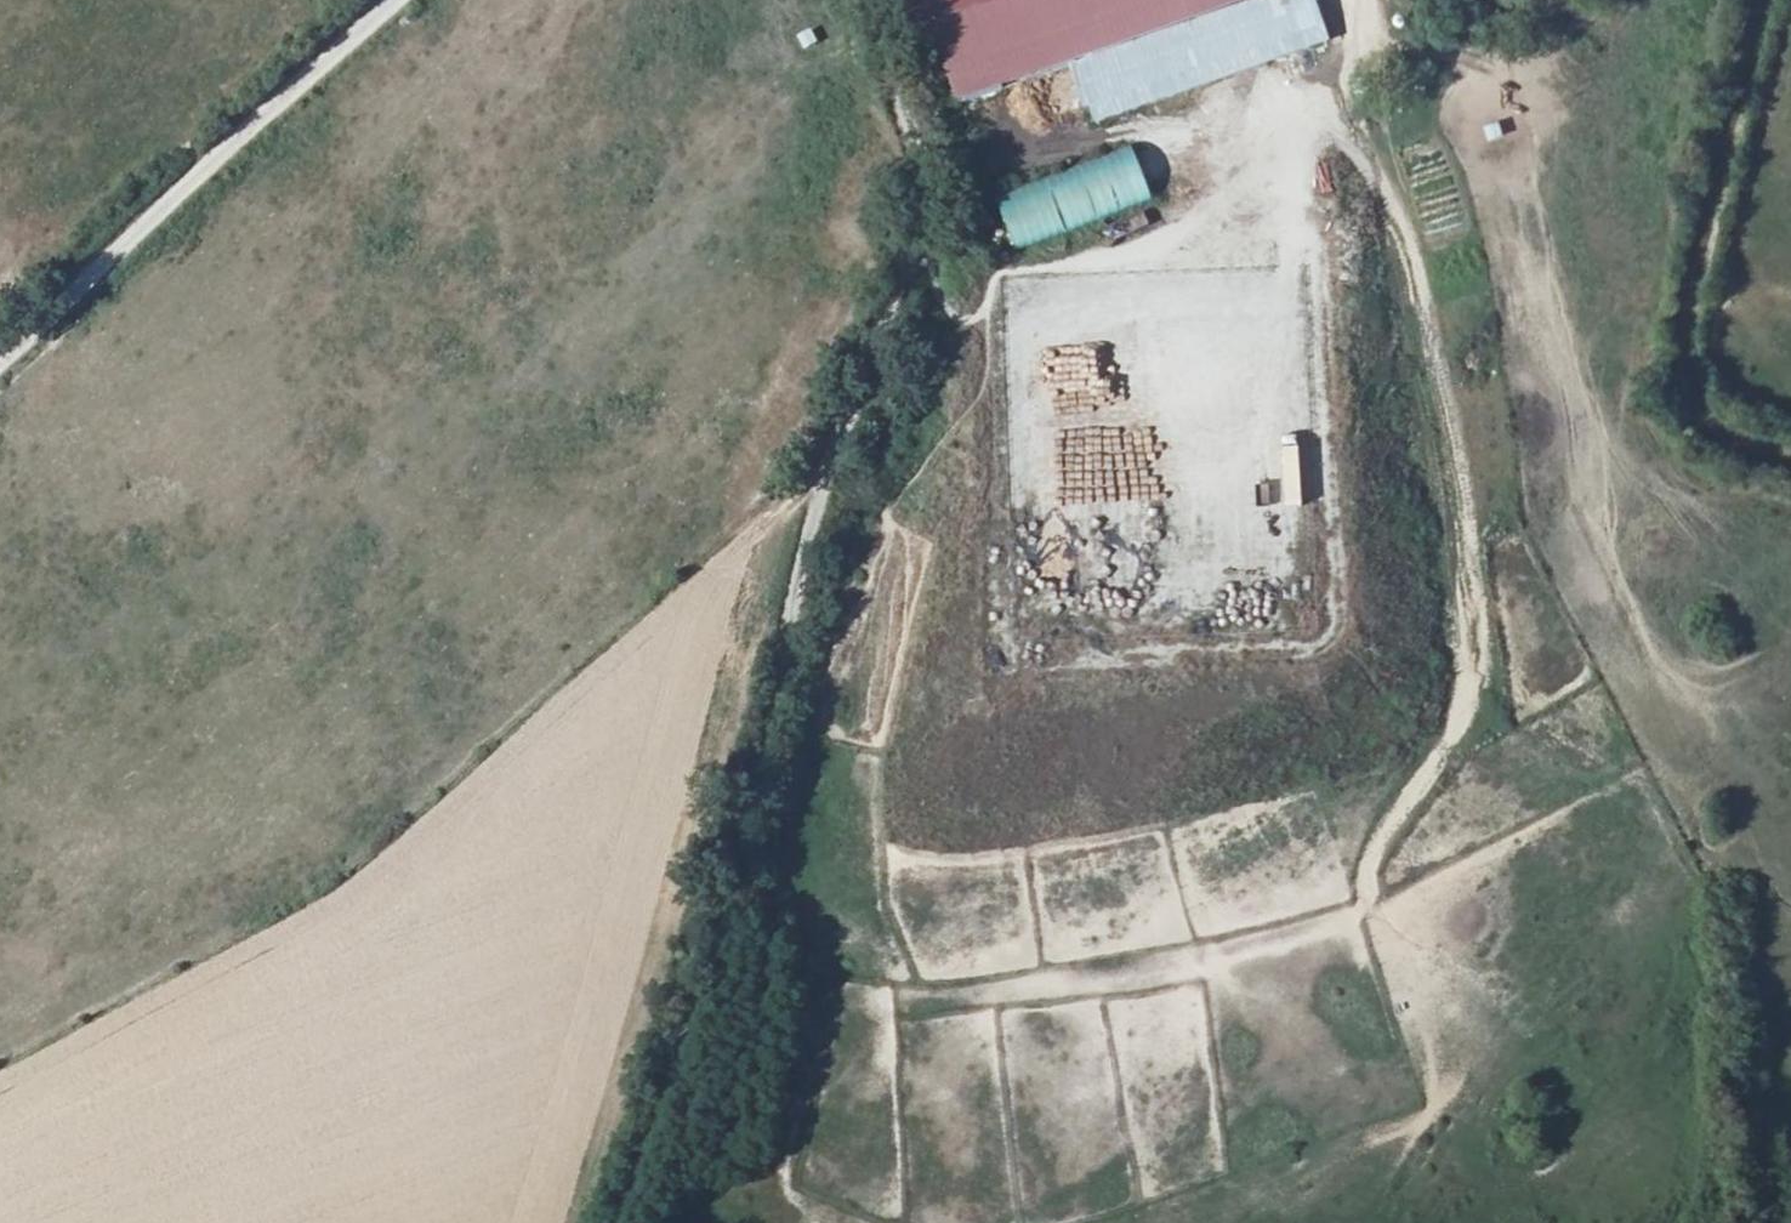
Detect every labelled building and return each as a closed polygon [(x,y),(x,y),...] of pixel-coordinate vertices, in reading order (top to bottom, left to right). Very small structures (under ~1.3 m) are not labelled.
[(962,109),(1265,0),(923,0),(962,109)] [(1013,250),(1152,200),(1132,146),(993,196),(1013,250)] [(1173,201),(1106,223),(1111,238),(1178,216),(1173,201)]
